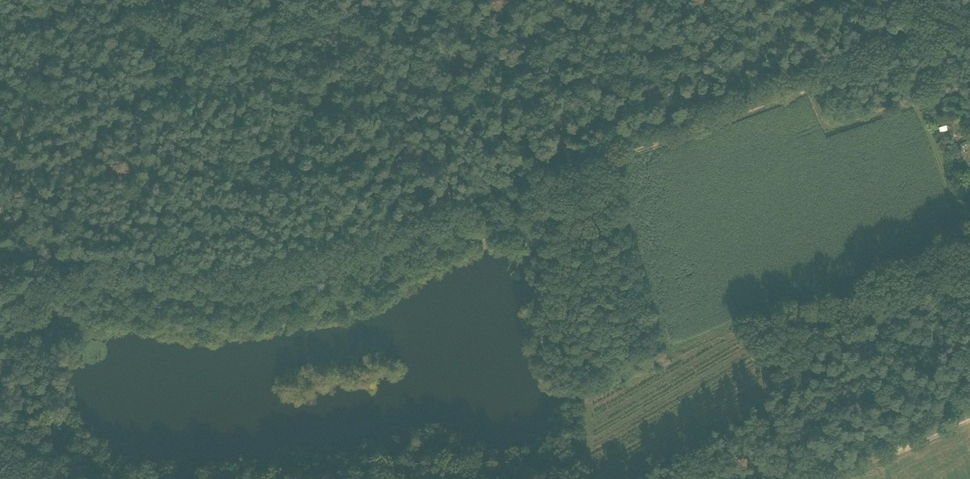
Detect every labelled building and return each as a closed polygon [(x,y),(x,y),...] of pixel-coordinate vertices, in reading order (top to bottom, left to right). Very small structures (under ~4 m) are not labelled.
[(969,145),(969,144),(965,139),(959,145),(964,150),(969,145)]
